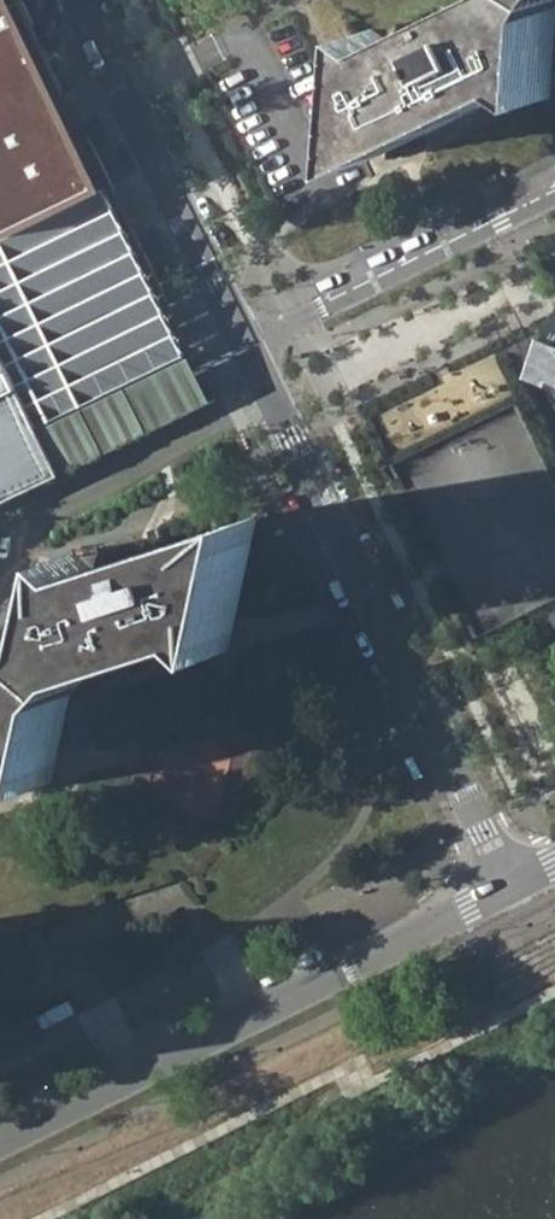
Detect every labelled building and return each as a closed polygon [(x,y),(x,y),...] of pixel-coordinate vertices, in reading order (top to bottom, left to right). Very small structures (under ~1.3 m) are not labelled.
[(102,149),(31,0),(0,0),(0,197),(102,149)] [(365,164),(534,84),(554,97),(554,84),(554,0),(483,0),(396,42),(375,29),(365,164)] [(0,197),(0,323),(11,347),(51,427),(189,360),(198,355),(102,149),(0,197)] [(74,475),(61,448),(51,427),(11,347),(0,323),(0,511),(74,475)] [(545,370),(554,373),(554,340),(545,370)] [(201,383),(189,360),(51,427),(61,448),(74,475),(212,406),(201,383)] [(39,766),(57,783),(72,708),(75,695),(93,672),(142,657),(214,635),(232,652),(261,518),(96,569),(77,552),(59,639),(39,663),(0,676),(0,778),(39,766)]
